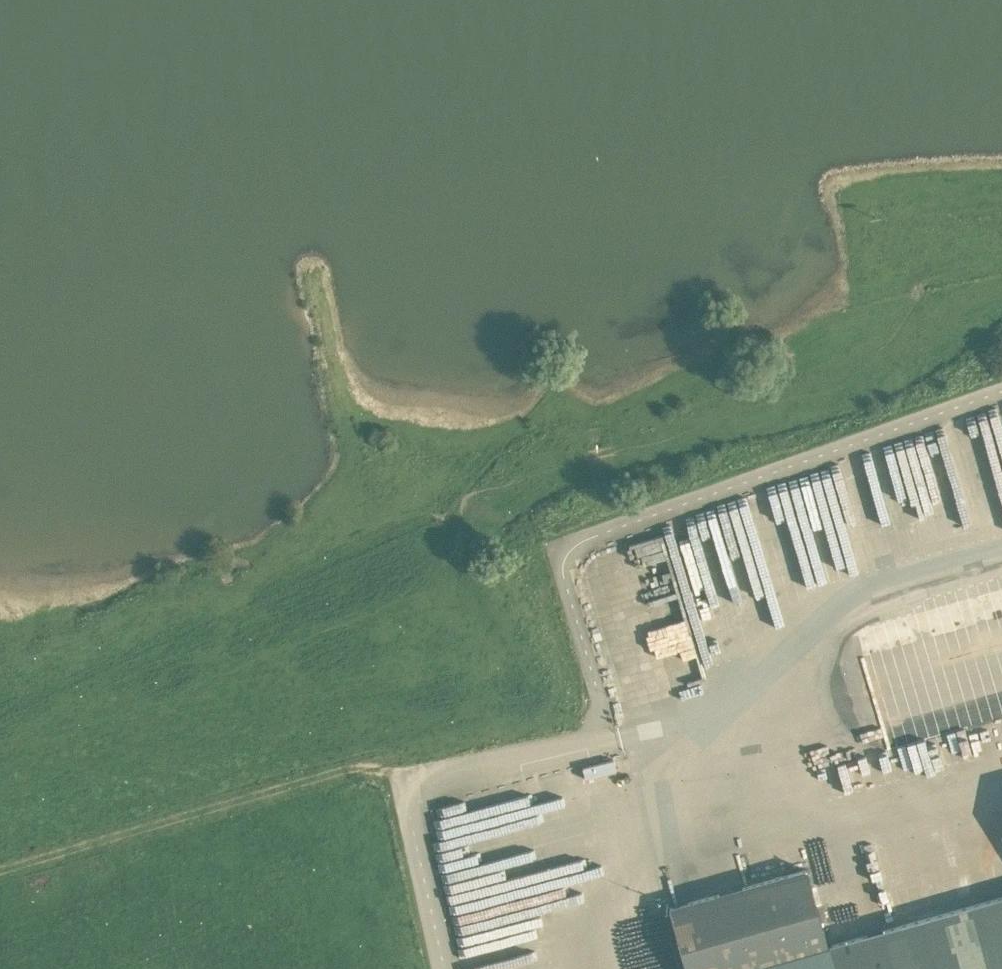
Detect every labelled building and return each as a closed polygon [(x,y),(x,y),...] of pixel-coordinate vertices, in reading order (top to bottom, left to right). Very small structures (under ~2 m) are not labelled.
[(658,534),(615,550),(626,582),(670,566),(658,534)] [(1001,713),(1001,558),(867,594),(874,621),(822,635),(852,752),(1001,713)] [(827,945),(806,868),(669,907),(686,968),(1001,968),(1001,897),(827,945)]
